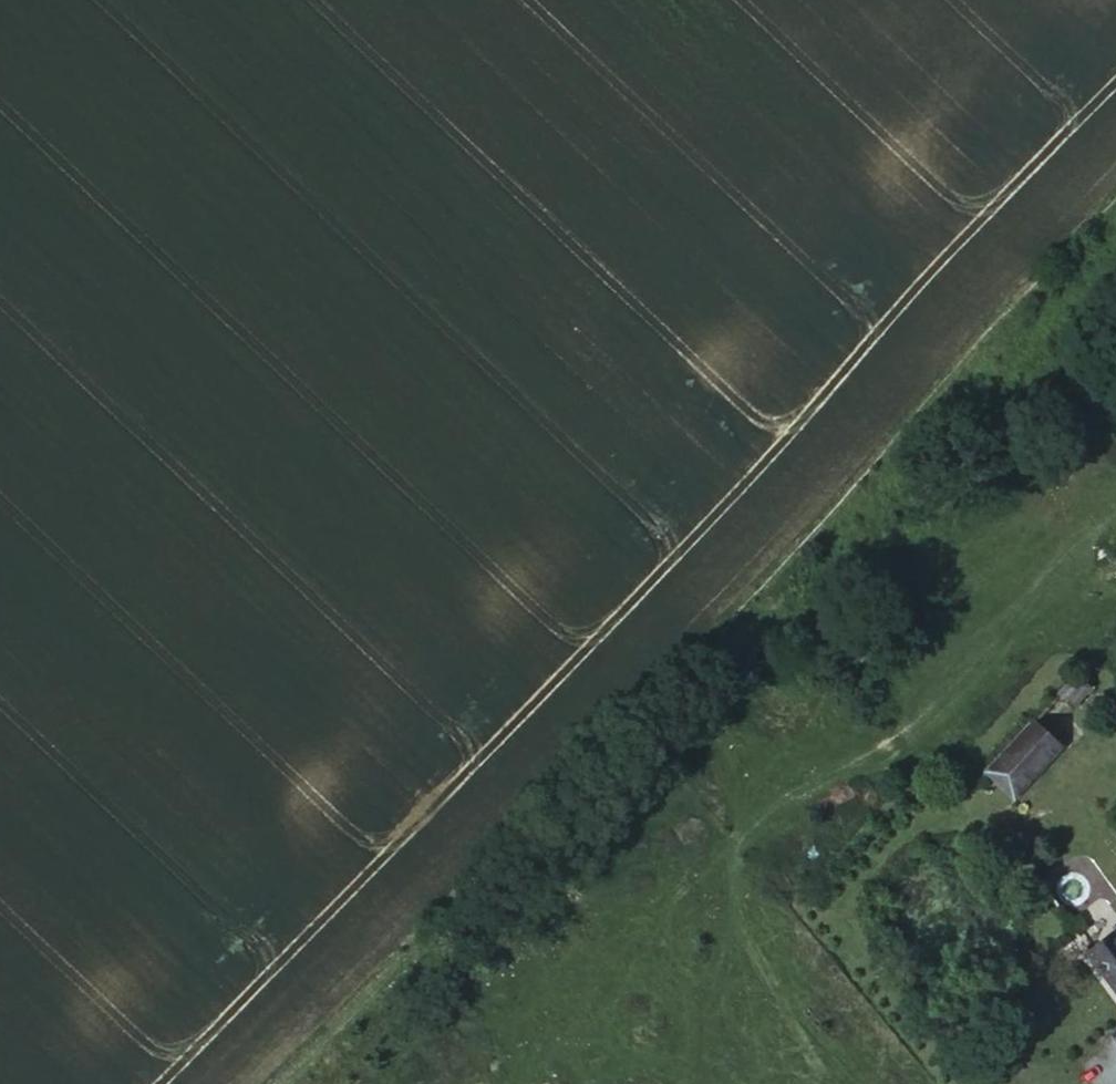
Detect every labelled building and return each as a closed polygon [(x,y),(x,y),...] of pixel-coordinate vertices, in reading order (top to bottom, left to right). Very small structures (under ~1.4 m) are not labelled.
[(1075,708),(1091,689),(1075,676),(1060,696),(1075,708)] [(1014,799),(1058,752),(1031,726),(987,772),(1014,799)] [(1075,882),(1053,901),(1075,934),(1098,915),(1075,882)] [(1080,940),(1088,954),(1114,933),(1105,920),(1080,940)] [(1115,992),(1115,931),(1114,933),(1088,954),(1115,992)]
